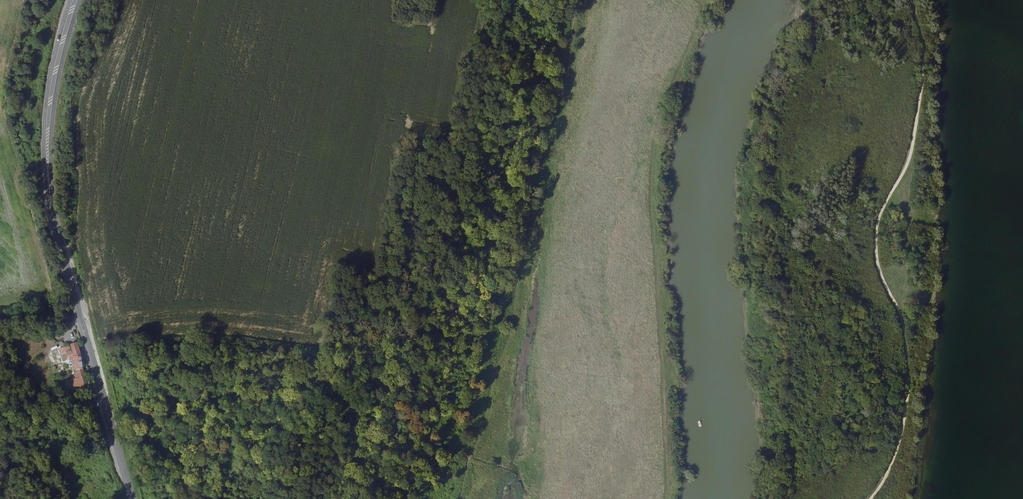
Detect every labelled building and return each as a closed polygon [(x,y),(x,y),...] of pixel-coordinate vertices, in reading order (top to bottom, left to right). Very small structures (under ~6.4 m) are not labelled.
[(73,352),(72,352),(74,360),(70,361),(73,371),(78,370),(79,375),(85,373),(81,357),(78,345),(72,346),(73,352)] [(67,351),(62,352),(68,372),(73,371),(70,361),(74,360),(72,352),(68,353),(67,351)] [(89,387),(85,373),(79,375),(80,378),(76,379),(70,381),(73,390),(79,388),(79,390),(89,387)]
